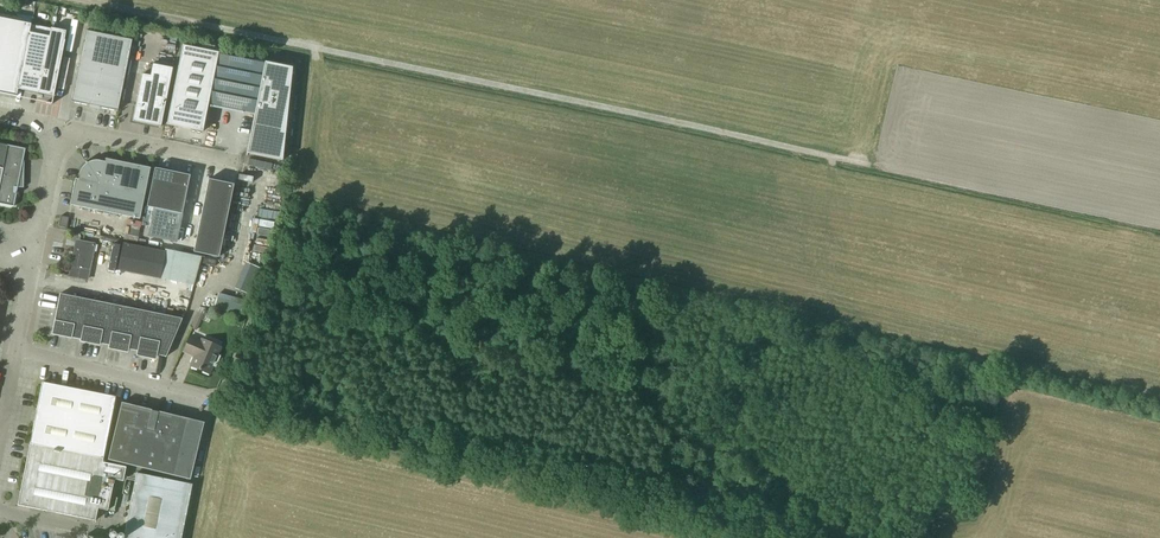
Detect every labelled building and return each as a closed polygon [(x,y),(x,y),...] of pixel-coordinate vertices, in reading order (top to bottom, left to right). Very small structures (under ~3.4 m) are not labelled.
[(16,97),(18,90),(30,33),(29,33),(31,24),(0,18),(0,94),(16,97)] [(51,37),(40,94),(53,97),(62,47),(63,48),(65,41),(64,41),(66,32),(51,29),(49,37),(51,37)] [(117,112),(132,40),(85,31),(71,102),(90,106),(89,108),(98,110),(98,108),(117,112)] [(51,37),(49,37),(30,33),(18,90),(40,94),(51,37)] [(292,68),(182,46),(166,125),(202,132),(207,105),(254,115),(246,156),(247,154),(282,161),(292,68)] [(143,75),(134,122),(162,128),(174,69),(154,65),(151,77),(143,75)] [(4,169),(0,187),(0,205),(15,208),(17,195),(19,196),(19,194),(15,193),(15,188),(25,189),(25,155),(27,150),(0,144),(0,168),(4,169)] [(102,186),(146,195),(152,169),(106,160),(106,161),(107,161),(106,163),(101,162),(98,162),(95,162),(92,163),(91,163),(89,164),(88,165),(102,186)] [(88,165),(89,164),(87,162),(86,163),(88,165),(85,167),(83,169),(83,170),(81,173),(81,175),(79,181),(77,180),(76,179),(71,206),(72,206),(141,220),(146,195),(102,186),(88,165)] [(152,181),(187,188),(190,175),(154,168),(152,181)] [(208,179),(205,194),(230,199),(233,184),(208,179)] [(152,181),(149,193),(185,200),(187,188),(152,181)] [(182,214),(185,200),(149,193),(147,207),(182,214)] [(205,194),(202,209),(227,214),(230,199),(205,194)] [(155,209),(149,237),(177,243),(183,215),(155,209)] [(227,214),(202,209),(199,223),(224,228),(227,214)] [(69,218),(61,217),(59,227),(68,229),(69,218)] [(199,223),(196,238),(221,243),(224,228),(199,223)] [(221,243),(196,238),(193,252),(218,258),(221,243)] [(69,276),(87,280),(94,245),(83,243),(82,249),(75,248),(69,276)] [(124,244),(123,247),(118,271),(160,279),(165,252),(124,244)] [(52,334),(80,340),(81,340),(89,300),(60,294),(52,334)] [(81,340),(108,346),(109,346),(117,306),(89,300),(81,340)] [(117,306),(109,346),(137,352),(145,311),(117,306)] [(166,357),(182,319),(145,311),(137,352),(166,357)] [(190,366),(210,374),(221,348),(201,340),(201,342),(190,337),(183,352),(194,357),(190,366)] [(73,423),(79,391),(42,383),(36,415),(73,423)] [(79,391),(73,423),(67,450),(103,458),(115,398),(79,391)] [(204,425),(204,424),(158,413),(158,416),(151,414),(152,411),(121,404),(121,405),(122,405),(108,461),(190,481),(204,425)] [(73,423),(36,415),(30,443),(67,450),(73,423)] [(107,512),(114,481),(123,482),(126,469),(102,464),(103,458),(67,450),(30,443),(17,506),(95,522),(97,510),(107,512)] [(193,485),(137,474),(124,537),(182,537),(193,485)]
